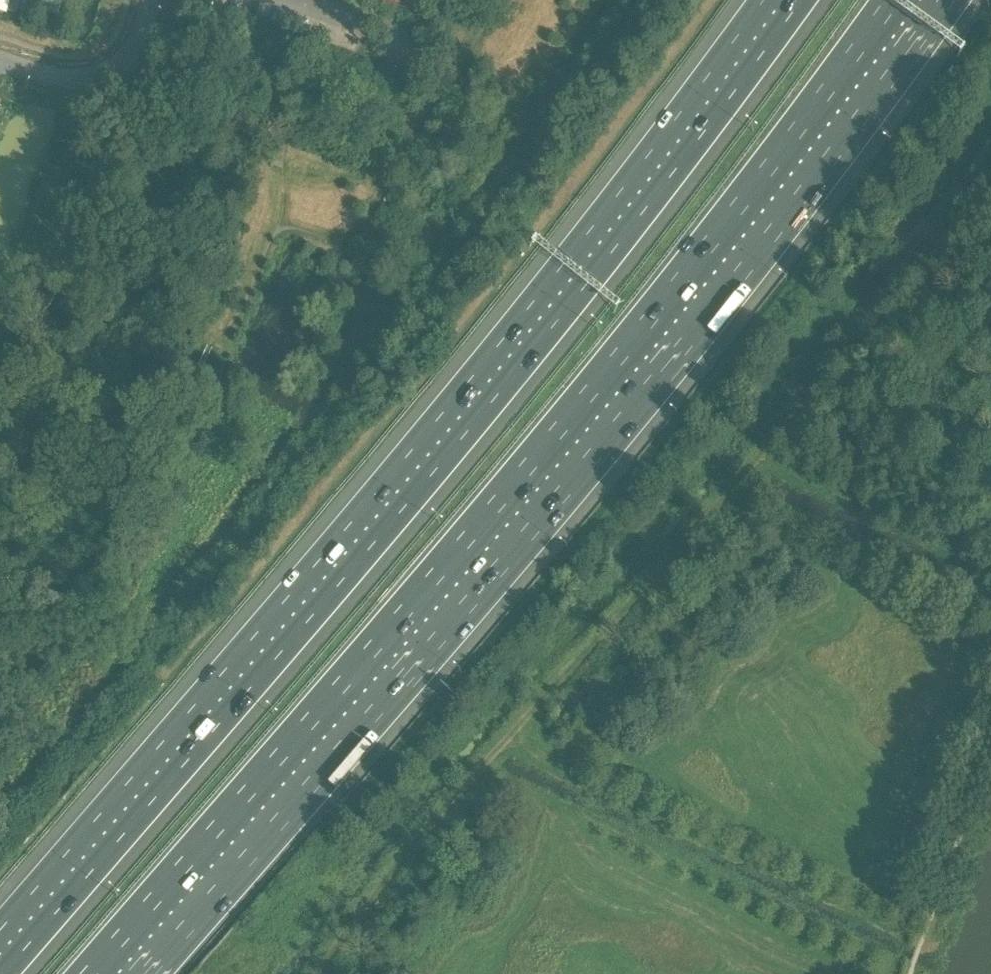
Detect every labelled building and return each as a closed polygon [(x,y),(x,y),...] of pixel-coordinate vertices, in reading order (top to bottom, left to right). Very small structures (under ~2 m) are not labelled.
[(20,9),(23,0),(0,0),(0,4),(20,9)]
